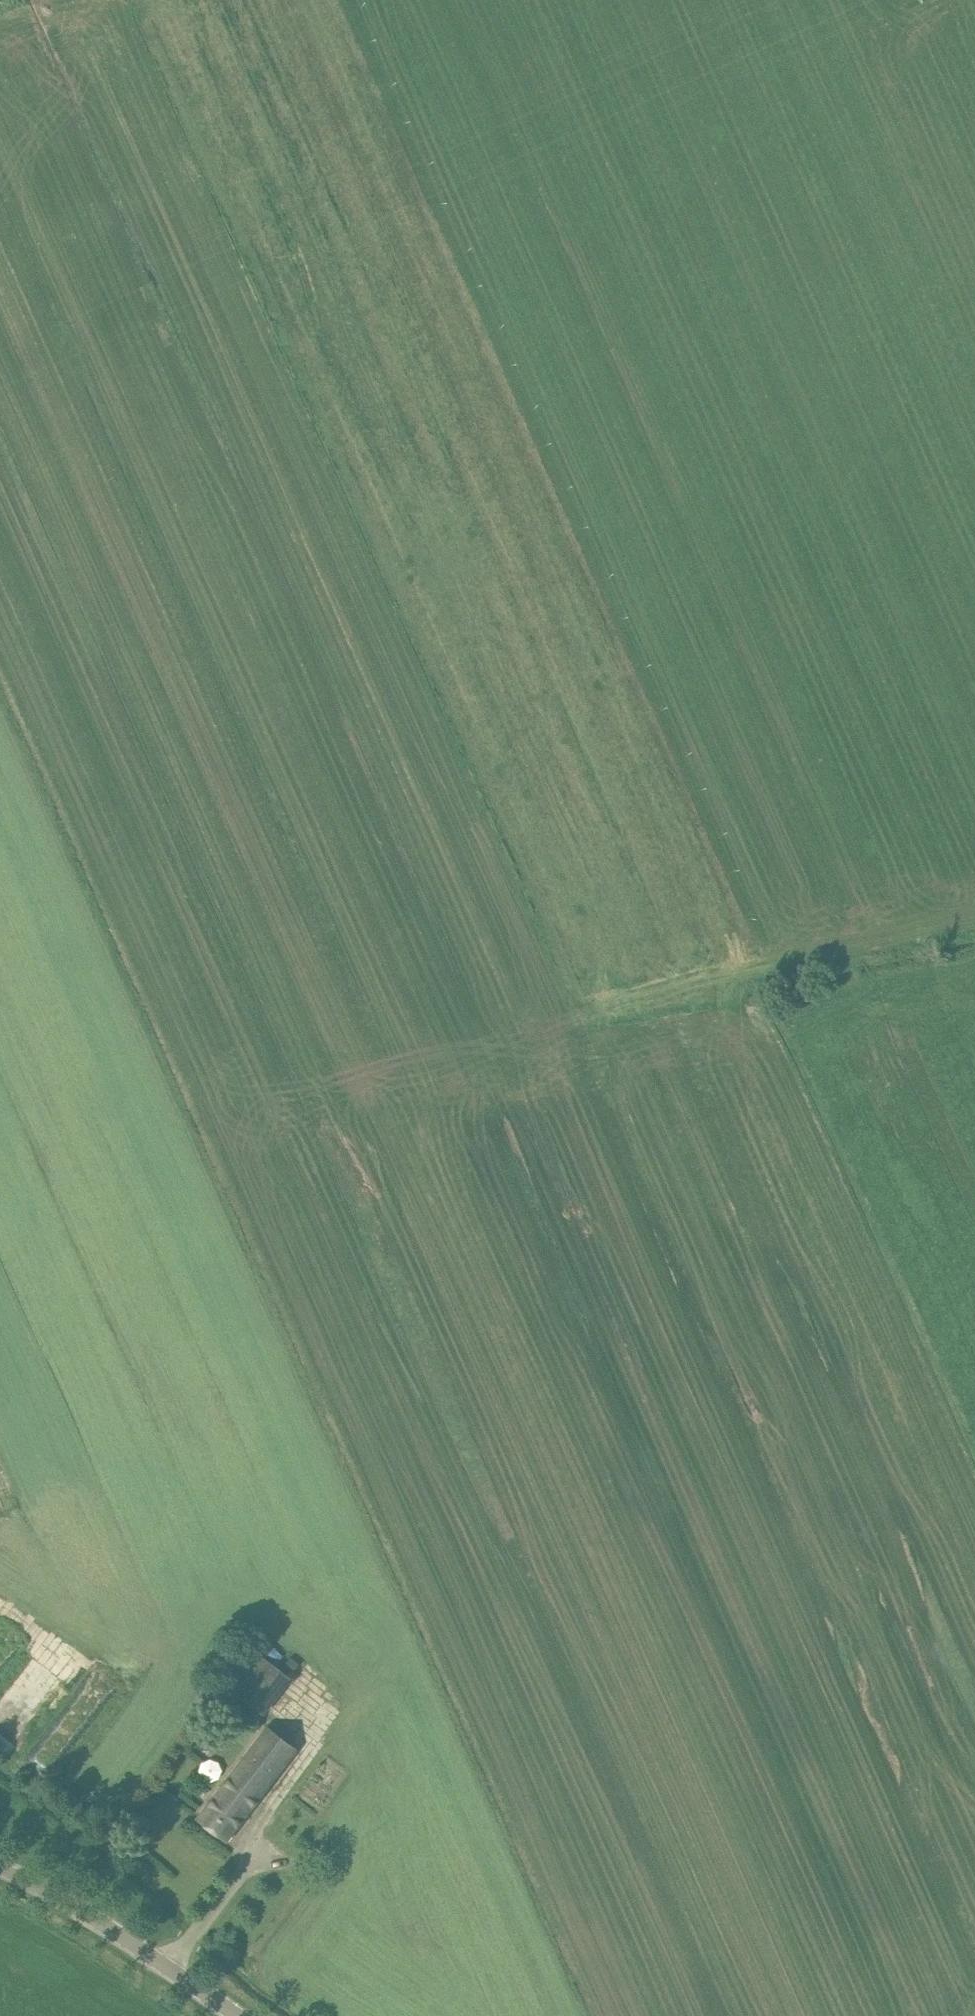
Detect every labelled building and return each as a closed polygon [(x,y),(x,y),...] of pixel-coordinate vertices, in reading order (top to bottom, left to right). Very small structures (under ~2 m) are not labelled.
[(292,1678),(249,1647),(221,1683),(264,1715),(292,1678)] [(27,1722),(66,1671),(46,1655),(6,1706),(27,1722)] [(287,1661),(283,1666),(292,1673),(299,1663),(291,1656),(287,1661)] [(247,1787),(259,1796),(296,1746),(267,1725),(226,1780),(243,1793),(247,1787)] [(226,1841),(259,1796),(247,1787),(243,1793),(226,1780),(197,1819),(226,1841)]
